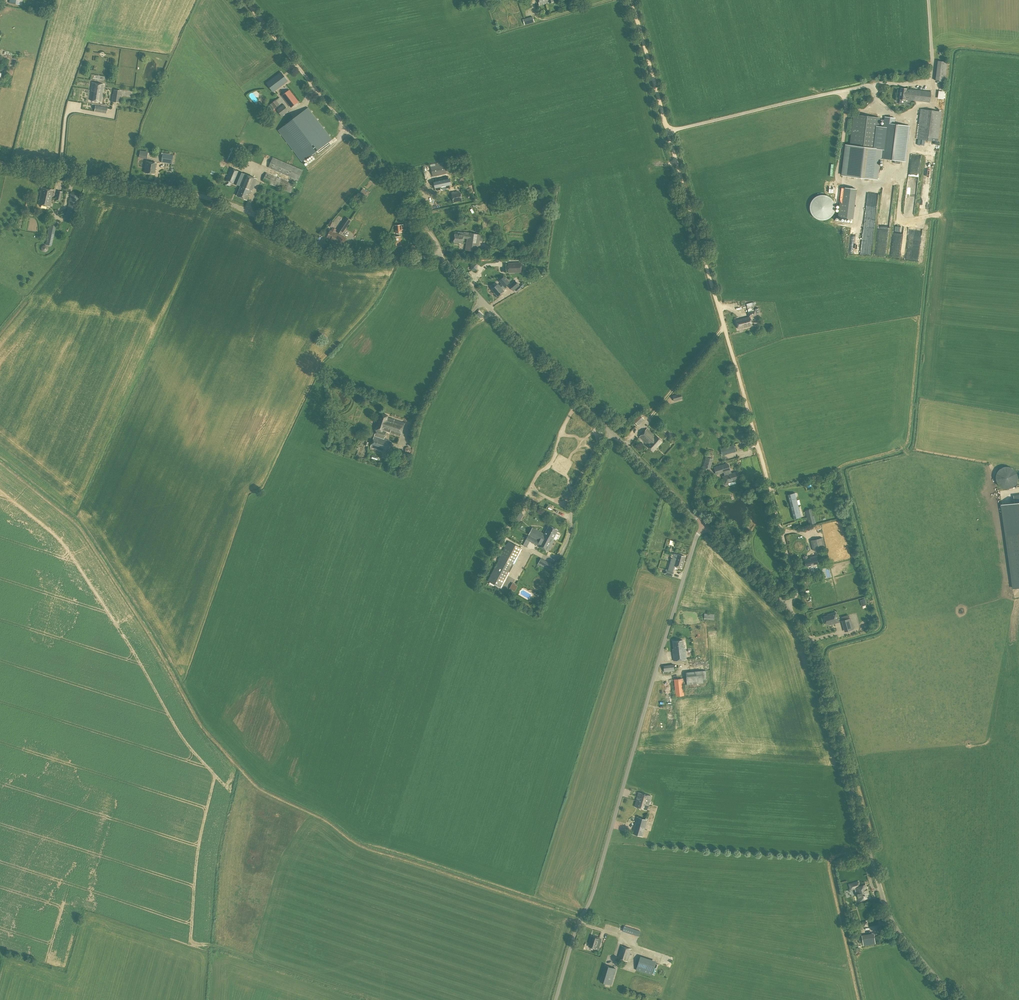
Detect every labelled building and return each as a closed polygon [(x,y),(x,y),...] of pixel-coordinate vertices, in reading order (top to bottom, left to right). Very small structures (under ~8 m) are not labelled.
[(945,82),(947,62),(938,61),(935,81),(945,82)] [(288,81),(281,72),(269,82),(275,90),(288,81)] [(101,102),(103,84),(92,82),(90,91),(91,91),(90,100),(101,102)] [(931,92),(901,88),(900,99),(900,104),(904,105),(910,105),(911,100),(929,103),(931,92)] [(939,88),(938,98),(946,99),(948,89),(939,88)] [(120,95),(121,90),(113,89),(113,94),(112,94),(111,102),(120,103),(121,96),(120,95)] [(289,89),(282,95),(291,107),(298,101),(289,89)] [(272,111),(280,105),(276,100),(268,106),(272,111)] [(282,116),(289,111),(284,104),(277,110),(282,116)] [(332,139),(308,108),(292,120),(291,119),(288,121),(289,122),(278,130),(302,162),(312,155),(313,157),(316,155),(314,153),(332,139)] [(938,142),(942,111),(920,109),(919,124),(918,139),(938,142)] [(910,126),(895,124),(895,118),(884,116),(882,133),(878,133),(879,117),(854,114),(850,145),(845,144),(841,175),(878,180),(880,159),(906,162),(910,126)] [(140,150),(139,157),(147,158),(148,151),(140,150)] [(172,164),(173,155),(162,154),(161,162),(172,164)] [(299,180),(303,170),(273,157),(269,168),(299,180)] [(154,174),(156,163),(146,161),(144,172),(154,174)] [(444,164),(444,162),(430,165),(431,167),(430,167),(433,177),(448,173),(446,163),(444,164)] [(252,191),(257,179),(244,174),(231,168),(226,180),(241,186),(237,196),(247,200),(251,190),(252,191)] [(291,193),(294,185),(266,173),(263,181),(291,193)] [(436,190),(450,187),(447,176),(433,179),(436,190)] [(838,215),(853,217),(857,187),(842,185),(838,215)] [(39,200),(38,204),(50,207),(52,198),(53,190),(41,188),(39,200)] [(458,193),(457,191),(452,193),(453,201),(462,199),(461,193),(458,193)] [(73,220),(79,195),(71,193),(65,218),(73,220)] [(822,221),(824,221),(826,220),(828,220),(830,218),(832,217),(833,215),(834,213),(835,211),(835,209),(835,207),(835,204),(834,202),(833,200),(832,199),(830,197),(828,196),(826,195),(824,195),(822,195),(819,195),(817,196),(815,197),(813,198),(812,200),(811,202),(810,204),(809,206),(809,208),(809,210),(810,212),(811,214),(812,216),(814,218),(815,219),(817,220),(820,221),(822,221)] [(341,235),(351,220),(346,217),(337,232),(341,235)] [(50,220),(45,244),(52,245),(55,232),(55,228),(56,224),(58,225),(59,222),(50,220)] [(404,229),(404,224),(394,225),(395,233),(402,233),(402,230),(404,229)] [(335,241),(338,235),(334,233),(336,229),(333,228),(331,231),(330,231),(327,237),(335,241)] [(464,232),(458,232),(458,234),(455,234),(454,242),(463,243),(463,238),(467,239),(466,245),(462,244),(461,250),(477,252),(480,235),(480,234),(464,232)] [(338,235),(335,241),(342,245),(346,238),(338,235)] [(392,246),(400,246),(400,242),(401,242),(401,237),(392,237),(392,246)] [(508,273),(521,273),(521,262),(512,263),(508,263),(508,273)] [(504,276),(499,281),(501,283),(499,285),(498,284),(491,289),(498,297),(504,291),(502,289),(504,287),(505,287),(510,283),(504,276)] [(513,291),(520,286),(515,280),(508,286),(513,291)] [(757,316),(756,313),(760,312),(759,308),(755,309),(755,310),(747,312),(749,317),(736,320),(738,329),(753,326),(750,317),(754,316),(754,317),(757,316)] [(674,401),(683,399),(681,393),(672,395),(674,401)] [(400,436),(405,423),(388,417),(388,416),(382,413),(374,436),(370,447),(389,453),(393,441),(384,439),(386,431),(400,436)] [(638,426),(644,419),(639,413),(632,420),(638,426)] [(654,451),(662,442),(647,428),(639,437),(648,445),(654,451)] [(706,471),(707,469),(710,469),(713,459),(706,457),(702,470),(706,471)] [(726,463),(714,467),(716,475),(724,472),(725,475),(722,476),(724,481),(727,480),(728,483),(736,481),(736,482),(740,481),(737,471),(731,473),(728,464),(727,464),(726,463)] [(796,493),(788,495),(794,519),(802,517),(796,493)] [(1001,505),(1005,535),(1012,589),(1018,588),(1018,502),(1001,505)] [(531,536),(529,541),(549,551),(555,540),(553,539),(558,530),(549,525),(544,534),(532,528),(529,535),(531,536)] [(813,550),(825,547),(823,537),(810,541),(813,550)] [(514,565),(522,548),(508,541),(488,581),(501,588),(510,572),(509,571),(512,564),(514,565)] [(682,568),(686,557),(677,554),(676,560),(671,559),(668,570),(666,569),(665,574),(673,576),(675,566),(682,568)] [(818,564),(816,556),(810,557),(811,559),(808,559),(807,556),(803,557),(806,567),(818,564)] [(551,563),(547,569),(553,572),(556,565),(551,563)] [(833,624),(838,623),(836,613),(828,615),(828,616),(824,617),(826,625),(833,623),(833,624)] [(850,619),(849,615),(841,617),(843,621),(842,621),(845,632),(853,630),(850,619)] [(684,648),(683,640),(673,641),(674,649),(672,649),(674,661),(686,659),(685,648),(684,648)] [(687,684),(703,683),(703,680),(706,679),(706,670),(686,672),(687,684)] [(676,696),(684,695),(682,679),(674,679),(676,696)] [(636,800),(635,807),(647,810),(649,805),(652,796),(639,793),(636,800)] [(643,836),(647,820),(637,817),(632,834),(643,836)] [(860,887),(859,882),(849,885),(851,889),(855,888),(859,901),(869,898),(866,885),(860,887)] [(661,954),(666,939),(624,926),(622,931),(638,936),(635,946),(661,954)] [(875,944),(874,933),(862,935),(862,937),(860,937),(861,942),(863,941),(863,945),(875,944)] [(596,949),(599,939),(592,936),(589,946),(596,949)] [(628,961),(632,949),(621,946),(617,958),(628,961)] [(638,958),(636,969),(652,973),(655,962),(638,958)] [(616,969),(606,966),(606,967),(604,973),(603,976),(602,977),(601,980),(602,982),(605,983),(606,982),(611,984),(611,985),(616,969)] [(648,988),(648,975),(633,975),(633,988),(648,988)]
